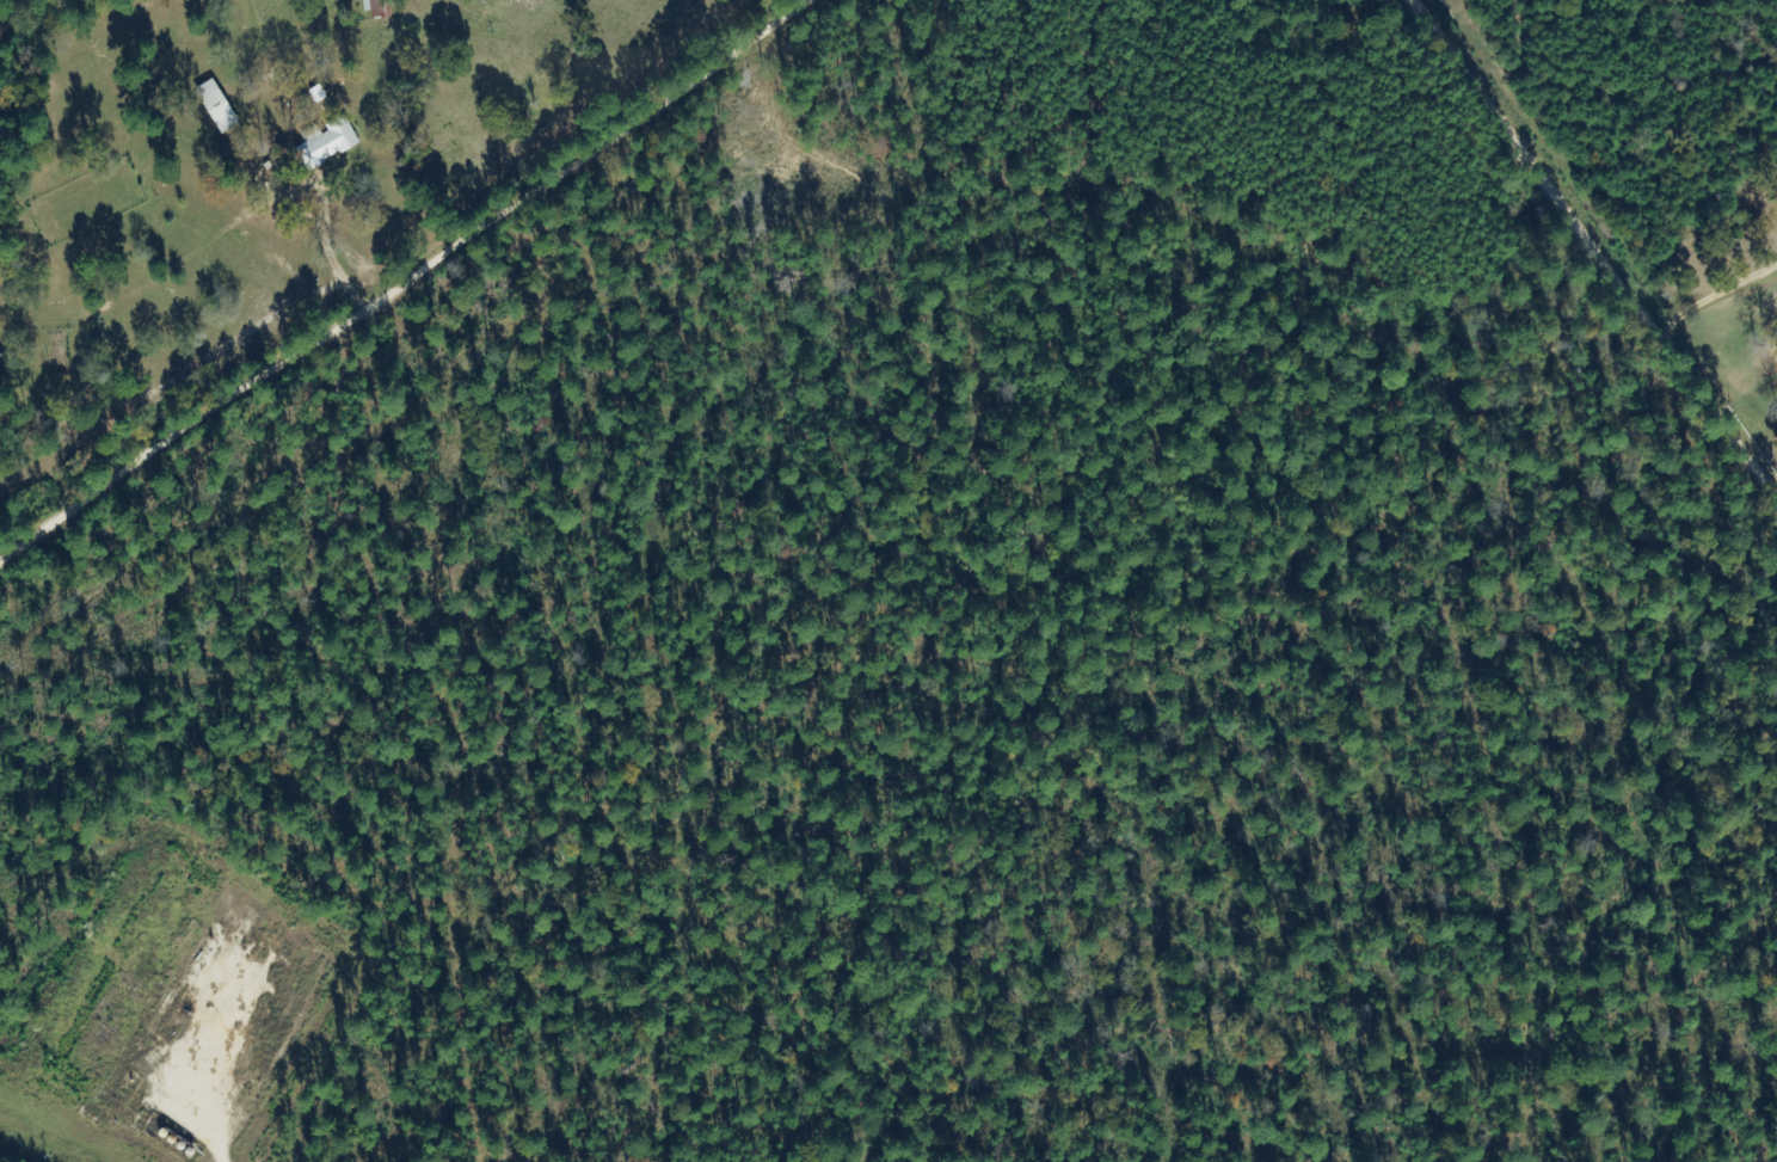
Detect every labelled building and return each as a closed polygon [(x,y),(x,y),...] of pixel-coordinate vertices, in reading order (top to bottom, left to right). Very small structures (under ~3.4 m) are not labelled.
[(390,18),(386,0),(361,0),(364,14),(370,13),(372,22),(390,18)] [(194,89),(219,136),(238,126),(213,79),(194,89)] [(294,149),(306,172),(359,145),(344,116),(321,128),(319,125),(300,134),(305,143),(294,149)]
